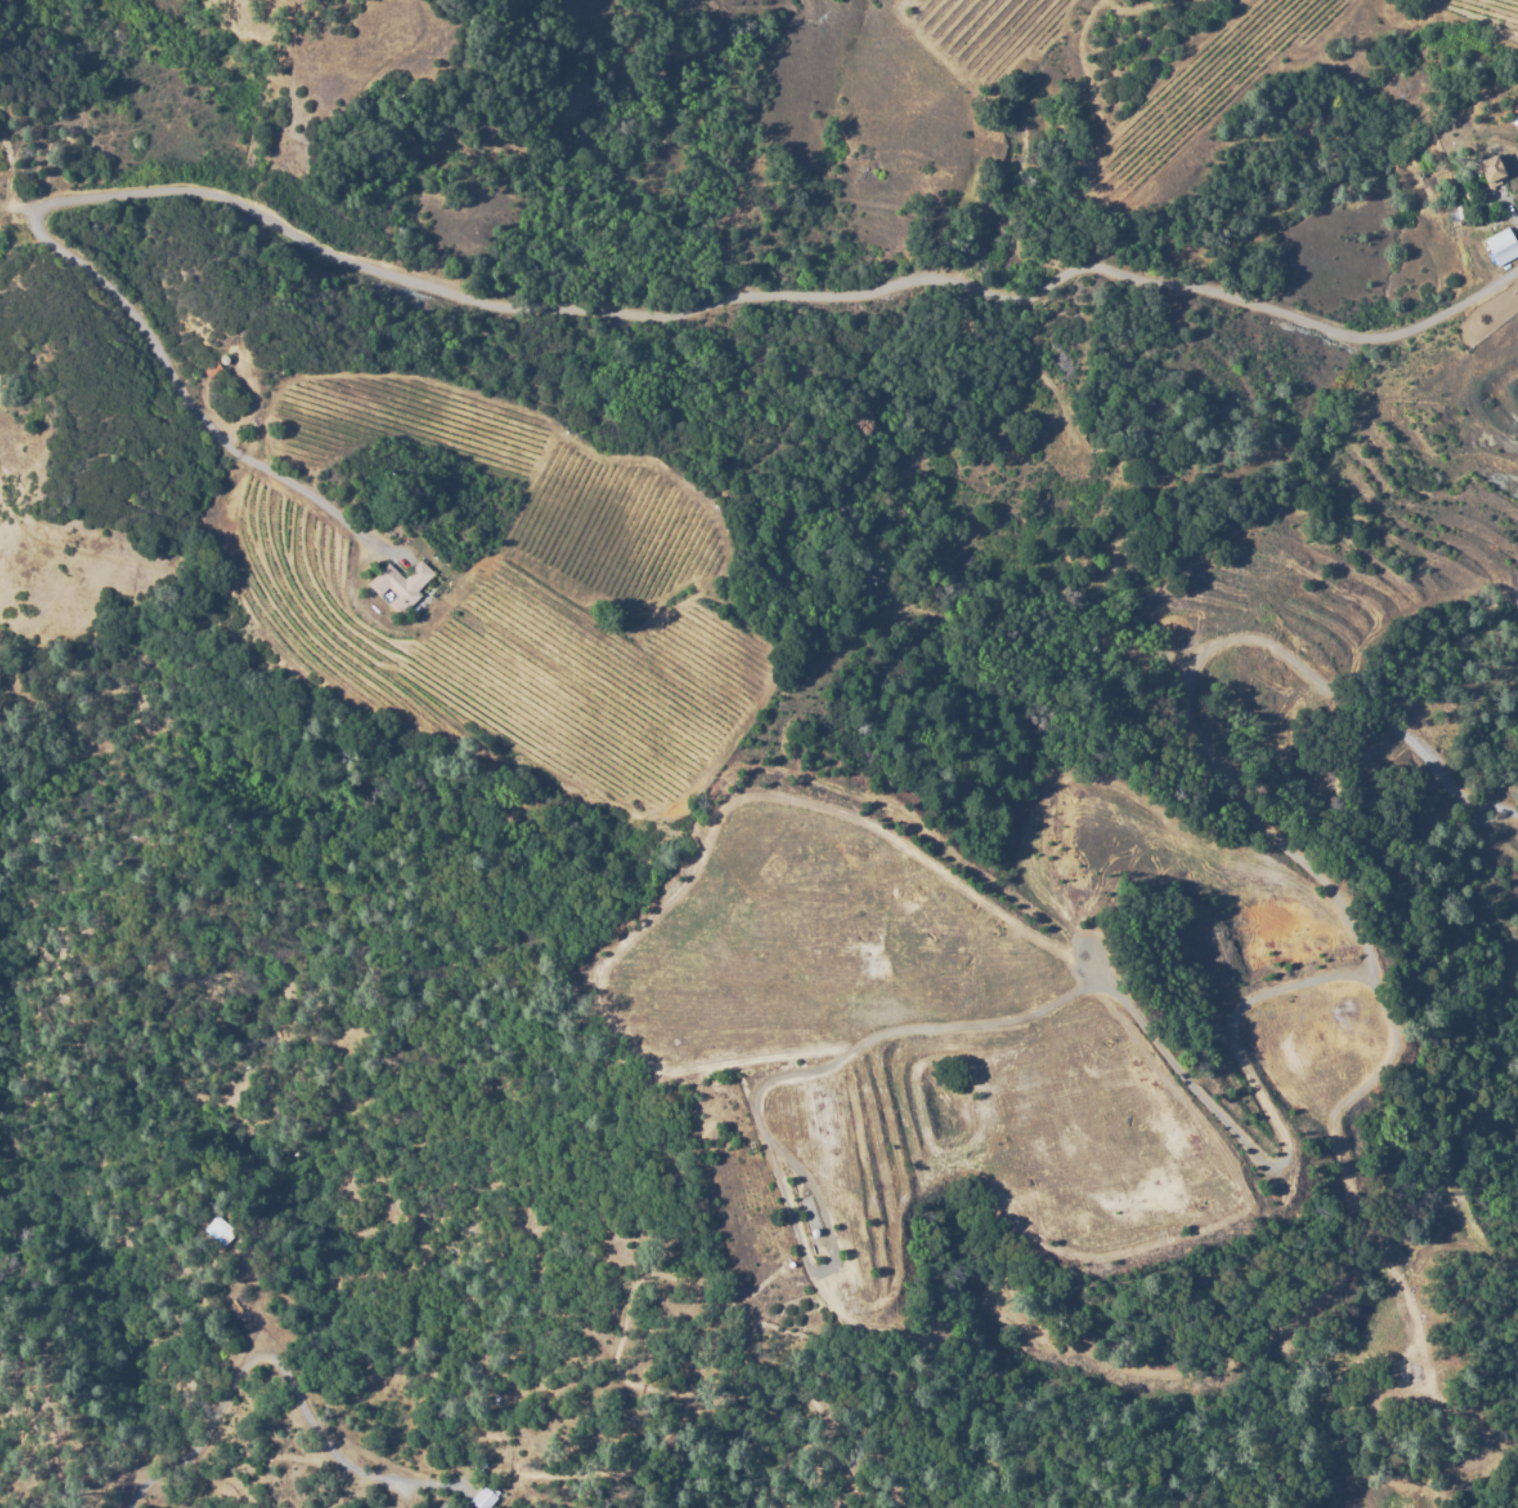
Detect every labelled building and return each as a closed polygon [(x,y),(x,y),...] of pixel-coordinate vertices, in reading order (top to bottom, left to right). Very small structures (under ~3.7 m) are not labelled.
[(1510,92),(1509,114),(1517,114),(1517,93),(1510,92)] [(1485,183),(1477,162),(1497,154),(1505,175),(1485,183)] [(1504,221),(1517,246),(1517,255),(1498,266),(1480,234),(1504,221)] [(224,364),(223,364),(222,364),(221,363),(220,363),(220,362),(219,362),(219,361),(219,360),(219,359),(219,358),(219,357),(220,357),(220,356),(221,356),(221,355),(222,355),(223,355),(224,355),(225,356),(226,356),(226,357),(227,357),(227,358),(227,359),(227,360),(227,361),(227,362),(226,362),(226,363),(225,363),(225,364),(224,364)] [(210,380),(204,371),(216,361),(223,370),(210,380)] [(400,617),(387,605),(396,595),(388,588),(380,597),(367,584),(388,562),(405,578),(407,576),(406,575),(420,560),(434,573),(418,591),(422,594),(400,617)] [(499,1498),(490,1507),(478,1507),(469,1501),(483,1485),(499,1498)]
